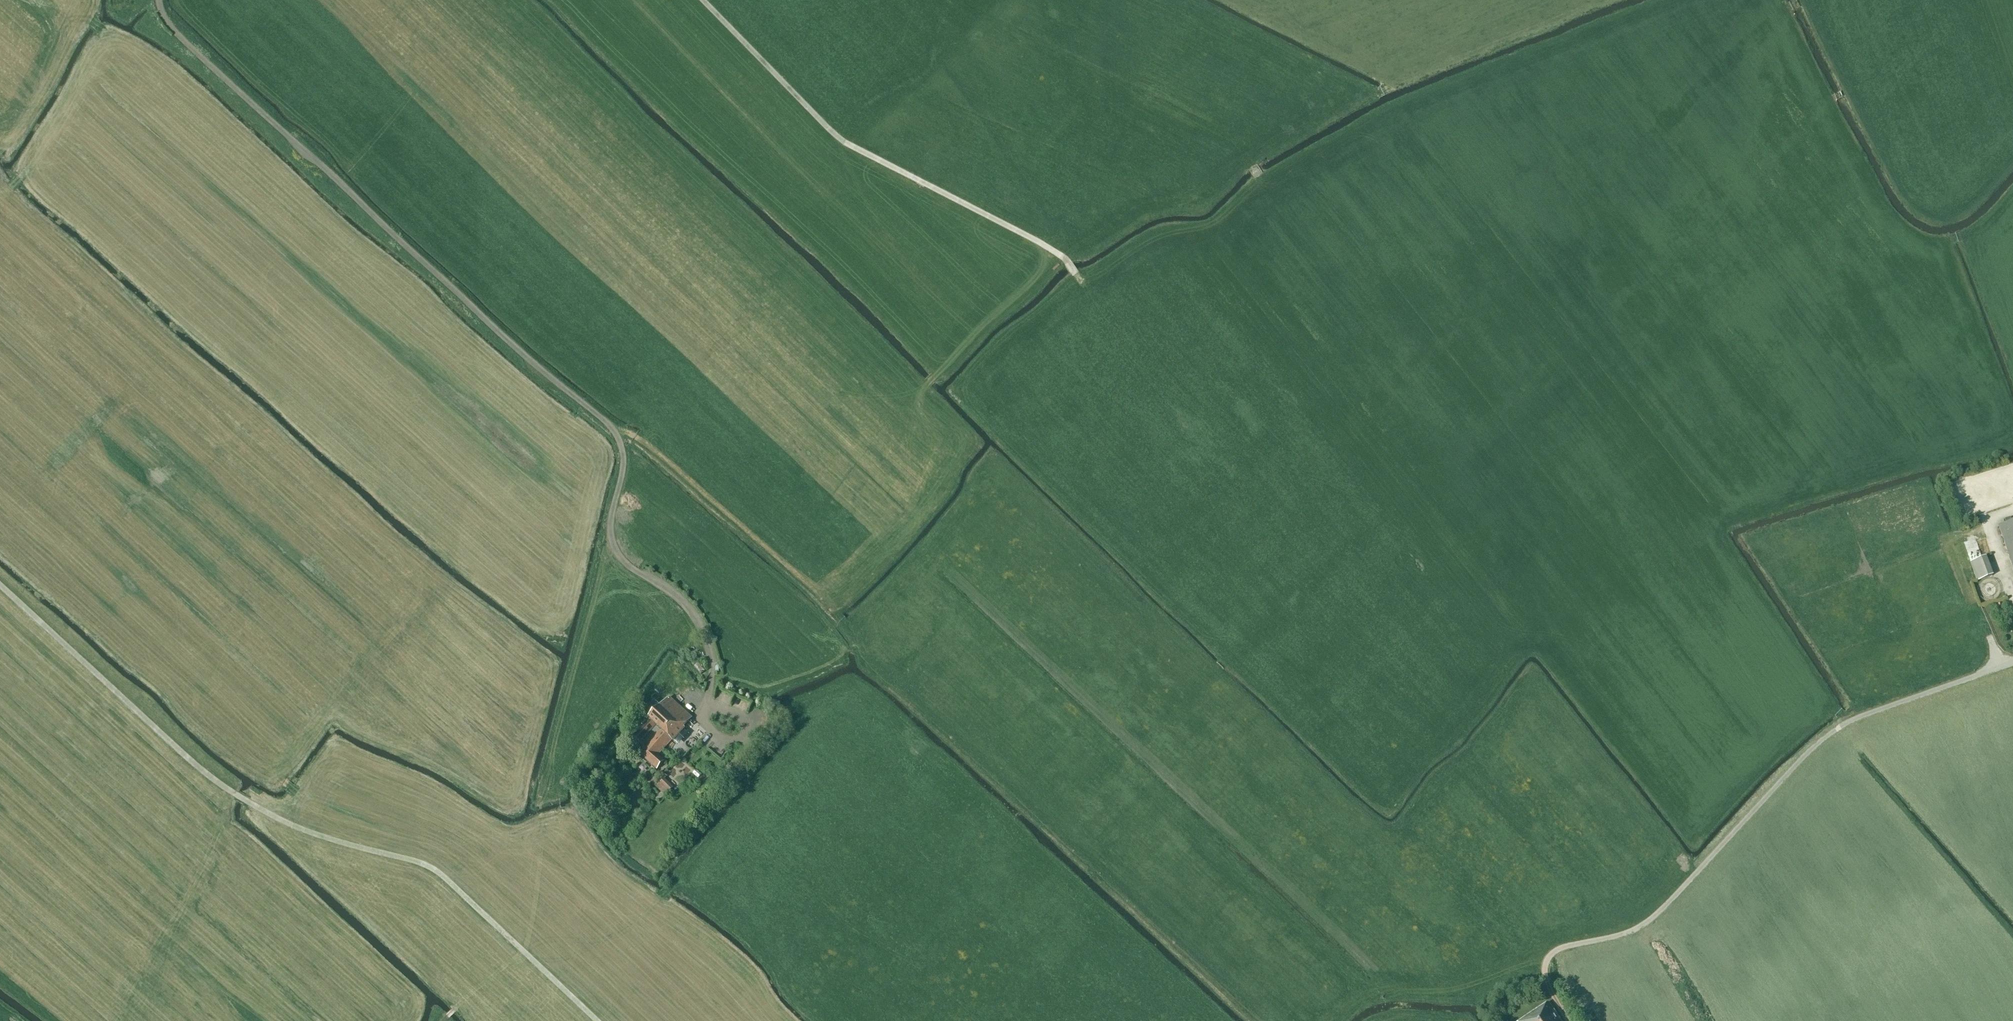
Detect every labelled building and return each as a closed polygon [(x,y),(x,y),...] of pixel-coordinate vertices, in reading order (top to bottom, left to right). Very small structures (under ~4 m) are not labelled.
[(1999,526),(2012,569),(2012,522),(1999,526)] [(1993,575),(1986,557),(1970,562),(1977,581),(1993,575)] [(705,671),(698,663),(694,666),(701,674),(705,671)] [(656,686),(666,696),(671,691),(660,681),(656,686)] [(669,697),(633,737),(644,748),(639,754),(657,770),(664,762),(658,756),(692,718),(669,697)] [(664,778),(657,786),(665,795),(673,788),(664,778)] [(1548,1002),(1520,1020),(1560,1020),(1548,1002)]
